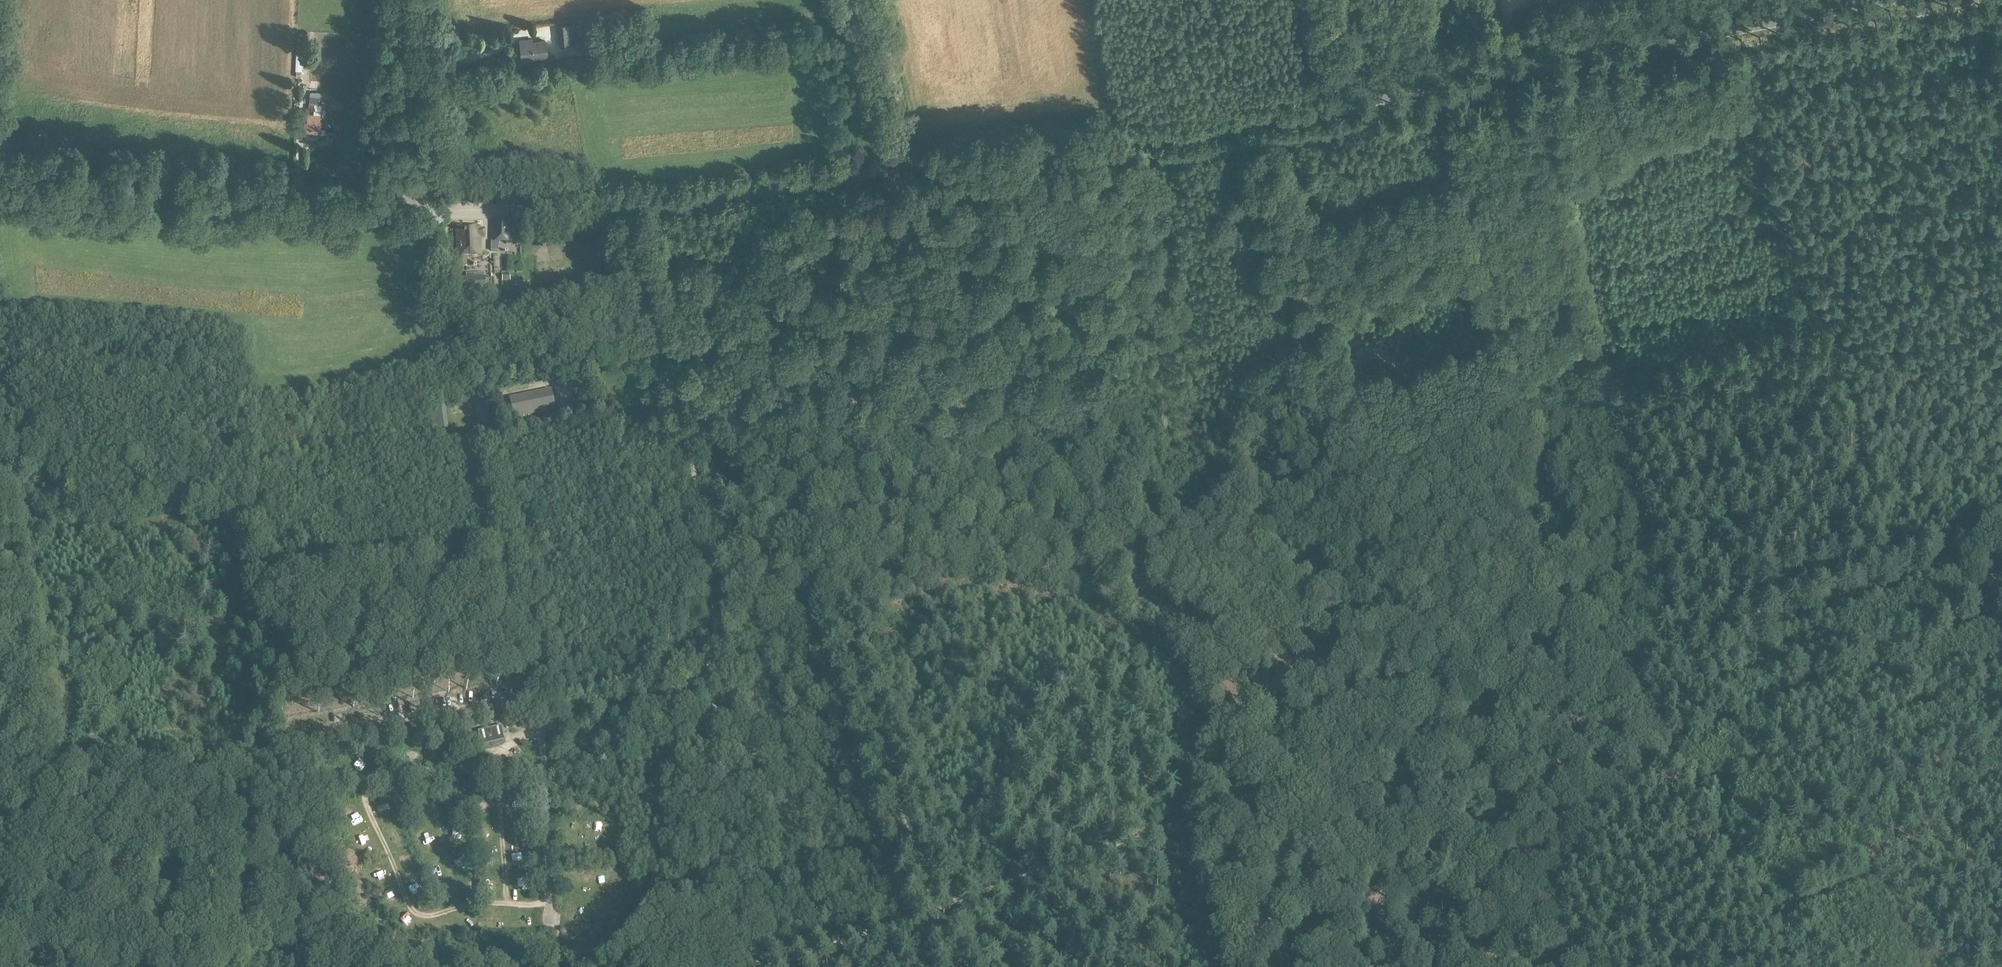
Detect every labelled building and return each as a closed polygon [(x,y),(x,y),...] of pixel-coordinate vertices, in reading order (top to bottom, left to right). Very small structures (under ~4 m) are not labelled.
[(576,22),(557,24),(559,47),(579,45),(576,22)] [(533,39),(520,41),(522,59),(547,56),(546,41),(533,42),(533,39)] [(309,96),(308,105),(315,106),(321,107),(322,97),(321,97),(309,96)] [(307,113),(307,120),(320,121),(321,114),(307,113)] [(320,121),(307,120),(305,120),(304,132),(320,134),(321,121),(320,121)] [(492,221),(491,251),(499,251),(499,245),(498,245),(498,241),(499,241),(515,241),(515,221),(492,221)] [(479,227),(457,228),(458,267),(459,267),(464,267),(467,267),(466,256),(482,256),(481,237),(485,237),(484,229),(479,229),(479,227)] [(484,280),(483,280),(465,281),(458,281),(459,299),(485,298),(484,280)] [(551,390),(510,399),(514,418),(555,410),(551,390)] [(432,406),(436,431),(448,429),(447,421),(444,421),(441,404),(432,406)] [(501,726),(479,732),(482,746),(505,741),(501,726)]
